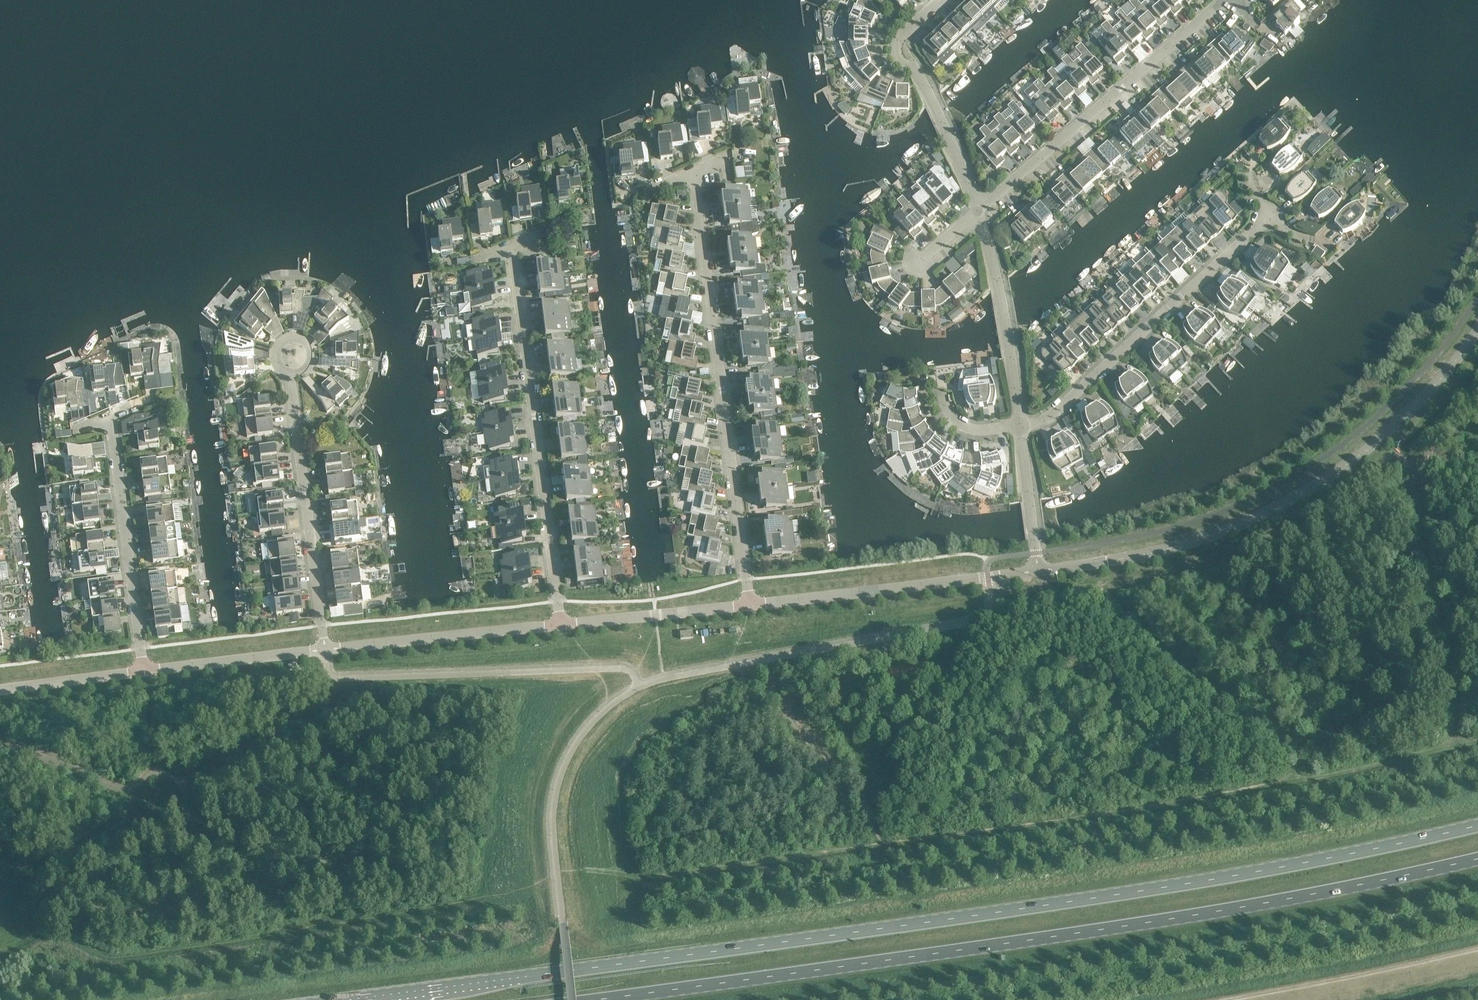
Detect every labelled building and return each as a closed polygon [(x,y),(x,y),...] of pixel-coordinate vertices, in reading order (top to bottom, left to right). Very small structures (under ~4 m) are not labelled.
[(850,18),(850,19),(869,27),(871,29),(876,17),(875,16),(879,12),(867,0),(858,0),(850,18)] [(986,0),(970,0),(967,2),(983,19),(994,8),(986,0)] [(994,8),(1003,0),(986,0),(994,8)] [(1127,17),(1126,17),(1142,36),(1146,41),(1152,35),(1148,31),(1156,24),(1141,5),(1137,0),(1132,0),(1129,3),(1135,10),(1127,17)] [(1141,5),(1156,24),(1160,29),(1166,23),(1163,18),(1170,12),(1160,0),(1147,0),(1141,5)] [(1170,12),(1174,16),(1181,11),(1177,6),(1184,0),(1160,0),(1170,12)] [(1270,14),(1278,23),(1276,25),(1285,35),(1290,31),(1296,39),(1304,32),(1298,24),(1300,22),(1299,21),(1301,22),(1303,22),(1305,21),(1307,19),(1307,17),(1306,15),(1304,14),(1302,14),(1300,15),(1299,14),(1300,13),(1306,8),(1299,0),(1287,0),(1270,14)] [(987,23),(983,19),(967,2),(957,13),(972,29),(976,34),(987,23)] [(1121,22),(1113,29),(1112,29),(1128,48),(1132,53),(1138,47),(1134,43),(1142,36),(1126,17),(1127,17),(1119,8),(1117,9),(1119,11),(1115,15),(1121,22)] [(972,29),(957,13),(946,23),(961,40),(972,29)] [(845,16),(845,43),(845,44),(865,44),(865,45),(868,45),(868,32),(867,32),(869,27),(850,19),(850,18),(845,16)] [(1120,55),(1128,48),(1112,29),(1113,29),(1106,22),(1101,27),(1107,34),(1098,42),(1118,65),(1124,59),(1120,55)] [(961,40),(946,23),(935,33),(951,50),(961,40)] [(1224,41),(1220,36),(1214,42),(1231,61),(1235,57),(1241,62),(1255,44),(1235,29),(1232,34),(1224,41)] [(935,33),(924,44),(927,47),(922,51),(933,67),(940,61),(944,65),(955,54),(951,50),(935,33)] [(1264,39),(1260,45),(1267,51),(1271,45),(1264,39)] [(1231,61),(1214,42),(1208,47),(1212,52),(1204,59),(1217,73),(1231,61)] [(843,71),(844,70),(849,68),(849,69),(868,62),(871,61),(866,49),(865,49),(865,45),(865,44),(845,44),(845,43),(839,43),(845,58),(839,60),(843,71)] [(1076,50),(1068,57),(1073,63),(1089,82),(1088,82),(1092,87),(1099,81),(1095,77),(1103,69),(1081,44),(1075,49),(1076,50)] [(1063,63),(1055,70),(1059,75),(1075,94),(1074,94),(1078,99),(1085,93),(1081,89),(1088,82),(1089,82),(1073,63),(1068,57),(1067,56),(1061,61),(1063,63)] [(1105,59),(1104,60),(1109,66),(1113,62),(1108,57),(1105,59)] [(1221,78),(1217,73),(1204,59),(1196,65),(1192,61),(1186,66),(1203,85),(1208,81),(1210,83),(1214,83),(1221,78)] [(849,68),(844,70),(855,82),(851,86),(858,94),(859,94),(863,90),(878,76),(878,77),(880,74),(871,65),(870,66),(868,62),(849,69),(849,68)] [(1205,87),(1203,85),(1186,66),(1180,72),(1184,76),(1176,83),(1189,98),(1201,87),(1203,89),(1205,87)] [(1045,87),(1045,88),(1060,106),(1064,111),(1070,105),(1067,101),(1074,94),(1075,94),(1059,75),(1055,70),(1053,68),(1047,73),(1053,80),(1045,87)] [(863,90),(859,94),(872,100),(870,105),(882,108),(883,105),(884,105),(892,86),(893,84),(882,79),(881,80),(878,77),(878,76),(863,90)] [(1033,85),(1024,93),(1050,123),(1056,117),(1052,113),(1060,106),(1045,88),(1045,87),(1037,78),(1036,79),(1037,81),(1033,85)] [(741,97),(735,98),(725,99),(727,119),(750,116),(748,106),(760,105),(757,83),(753,84),(753,79),(739,81),(741,97)] [(1193,102),(1189,98),(1176,83),(1168,90),(1164,86),(1158,91),(1175,110),(1180,105),(1182,108),(1186,108),(1193,102)] [(883,105),(882,108),(881,110),(909,110),(909,87),(897,87),(897,88),(892,86),(884,105),(883,105)] [(1175,110),(1158,91),(1152,96),(1156,101),(1148,108),(1161,122),(1175,110)] [(838,107),(841,111),(847,105),(844,102),(838,106),(838,107)] [(1014,114),(1005,121),(1021,140),(1024,145),(1031,139),(1027,135),(1035,127),(1025,115),(1020,109),(1017,106),(1013,102),(1008,107),(1014,114)] [(702,119),(696,119),(686,121),(689,141),(699,140),(711,138),(710,128),(721,126),(718,105),(715,106),(715,108),(701,109),(702,119)] [(850,108),(847,105),(841,111),(844,114),(846,114),(850,108)] [(1161,122),(1148,108),(1140,115),(1136,110),(1130,116),(1147,135),(1161,122)] [(1036,117),(1041,123),(1045,119),(1040,113),(1036,117)] [(1000,126),(991,133),(1007,152),(1006,152),(1010,157),(1017,151),(1013,147),(1021,140),(1005,121),(999,114),(993,119),(1000,126)] [(1147,135),(1130,116),(1124,121),(1128,126),(1120,133),(1133,147),(1147,135)] [(1032,121),(1031,121),(1036,127),(1041,123),(1036,118),(1032,121)] [(1260,140),(1259,141),(1268,150),(1272,149),(1275,148),(1278,146),(1281,144),(1283,142),(1285,139),(1287,137),(1289,134),(1290,131),(1290,130),(1282,121),(1279,122),(1276,123),(1273,125),(1270,127),(1268,129),(1265,131),(1263,134),(1261,137),(1260,140)] [(664,138),(657,139),(660,159),(669,158),(672,158),(672,152),(671,148),(682,146),(682,145),(688,145),(685,126),(680,126),(680,125),(676,126),(676,127),(662,129),(664,138)] [(999,159),(1006,152),(1007,152),(991,133),(985,126),(979,131),(986,138),(976,146),(996,169),(1003,163),(999,159)] [(1325,134),(1308,151),(1313,157),(1331,140),(1325,134)] [(1117,135),(1108,143),(1100,151),(1096,146),(1090,152),(1107,171),(1127,153),(1119,144),(1122,141),(1117,135)] [(618,157),(610,158),(611,165),(613,165),(615,178),(621,177),(630,176),(633,176),(633,170),(632,166),(643,164),(649,163),(646,143),(641,144),(641,143),(637,144),(637,146),(623,147),(624,156),(618,157)] [(1275,160),(1274,163),(1272,167),(1280,176),(1282,176),(1285,174),(1288,173),(1291,171),(1293,169),(1296,167),(1298,164),(1300,162),(1301,159),(1303,156),(1294,146),(1291,148),(1288,149),(1285,151),(1282,152),(1280,155),(1277,157),(1275,160)] [(1107,171),(1090,152),(1084,157),(1088,161),(1080,168),(1093,183),(1107,171)] [(751,163),(743,164),(745,179),(753,178),(751,163)] [(957,193),(936,168),(917,184),(923,192),(938,210),(938,211),(942,215),(948,210),(945,205),(953,198),(952,197),(957,193)] [(1093,183),(1080,168),(1072,175),(1068,171),(1062,176),(1079,195),(1093,183)] [(578,170),(574,170),(560,172),(562,183),(555,184),(556,191),(548,192),(550,206),(550,205),(570,202),(569,192),(581,191),(578,170)] [(1289,187),(1287,189),(1285,194),(1294,203),(1295,202),(1298,201),(1301,200),(1304,198),(1307,196),(1309,194),(1311,191),(1313,188),(1315,185),(1316,182),(1308,173),(1304,174),(1301,176),(1298,177),(1296,179),(1293,181),(1291,184),(1289,187)] [(1079,195),(1062,176),(1056,182),(1060,186),(1046,199),(1059,213),(1079,195)] [(1363,182),(1363,184),(1365,187),(1373,179),(1371,177),(1368,177),(1363,182)] [(917,197),(909,204),(924,222),(924,223),(928,227),(934,222),(930,217),(938,211),(938,210),(923,192),(917,184),(915,182),(914,184),(915,186),(911,189),(917,197)] [(516,200),(517,207),(506,209),(508,223),(509,223),(509,222),(531,219),(530,209),(541,207),(539,186),(535,187),(535,189),(521,190),(522,199),(516,200)] [(721,195),(722,208),(750,204),(750,201),(748,201),(747,192),(745,192),(745,187),(724,189),(725,195),(721,195)] [(1314,202),(1313,205),(1311,209),(1319,219),(1320,218),(1323,217),(1326,216),(1329,214),(1332,212),(1334,210),(1337,207),(1339,204),(1340,201),(1342,198),(1333,189),(1330,190),(1327,191),(1324,193),(1321,195),(1319,197),(1316,200),(1314,202)] [(1215,193),(1204,203),(1201,199),(1199,201),(1224,228),(1224,229),(1226,227),(1228,226),(1230,225),(1232,223),(1230,220),(1236,215),(1237,217),(1238,216),(1227,204),(1227,203),(1227,202),(1227,201),(1227,200),(1227,199),(1227,198),(1226,197),(1226,196),(1225,195),(1224,194),(1223,193),(1222,193),(1221,192),(1220,192),(1219,192),(1218,192),(1216,192),(1215,192),(1215,193)] [(894,216),(902,225),(896,231),(904,241),(910,235),(914,239),(920,234),(916,229),(924,223),(924,222),(909,204),(903,196),(897,201),(903,209),(894,216)] [(647,226),(655,228),(678,233),(678,232),(680,224),(675,223),(678,210),(670,208),(671,203),(659,200),(657,206),(652,204),(649,215),(655,217),(653,227),(647,226)] [(1224,228),(1199,201),(1197,203),(1200,206),(1189,217),(1211,241),(1213,239),(1215,238),(1217,237),(1218,236),(1219,235),(1217,232),(1222,227),(1224,229),(1224,228)] [(1235,201),(1230,205),(1238,213),(1242,209),(1235,201)] [(477,217),(478,226),(470,227),(472,238),(492,235),(491,225),(502,224),(499,203),(496,203),(496,205),(482,207),(483,216),(477,217)] [(751,208),(750,204),(722,208),(724,221),(728,220),(730,231),(758,227),(757,222),(749,222),(749,217),(750,217),(749,208),(751,208)] [(1028,206),(1021,212),(1038,231),(1053,218),(1040,204),(1032,211),(1028,206)] [(1340,215),(1338,217),(1336,221),(1335,224),(1343,233),(1347,232),(1351,230),(1354,228),(1357,225),(1360,223),(1362,220),(1364,216),(1366,213),(1357,204),(1354,205),(1351,206),(1348,208),(1345,210),(1343,212),(1340,214),(1340,215)] [(1038,231),(1021,212),(1015,217),(1019,222),(1011,229),(1024,244),(1038,231)] [(1184,215),(1187,218),(1176,229),(1198,253),(1200,252),(1202,250),(1203,249),(1206,247),(1203,244),(1209,239),(1211,241),(1189,217),(1186,214),(1184,215)] [(438,233),(438,239),(430,240),(432,254),(453,252),(451,242),(463,240),(462,233),(460,219),(456,220),(457,221),(443,223),(444,232),(438,233)] [(871,235),(873,236),(867,248),(872,250),(871,253),(871,256),(871,259),(872,263),(868,264),(869,271),(874,270),(887,267),(887,266),(884,256),(885,256),(891,244),(890,243),(893,237),(882,230),(875,226),(874,227),(871,235)] [(1171,227),(1174,231),(1162,241),(1184,265),(1186,264),(1188,263),(1191,261),(1192,259),(1190,256),(1196,251),(1197,253),(1198,253),(1176,229),(1175,229),(1172,226),(1171,227)] [(758,233),(758,227),(730,231),(731,242),(727,243),(728,255),(756,252),(756,248),(754,248),(753,240),(752,240),(751,235),(758,233)] [(655,228),(652,238),(658,239),(656,250),(650,248),(650,249),(658,251),(658,250),(681,256),(681,255),(683,247),(678,246),(681,233),(678,232),(678,233),(655,228)] [(1157,239),(1161,243),(1149,253),(1171,277),(1173,276),(1175,275),(1178,273),(1179,271),(1177,269),(1182,263),(1184,265),(1162,241),(1159,238),(1157,239)] [(1266,247),(1262,253),(1258,258),(1283,275),(1290,265),(1289,264),(1288,261),(1286,259),(1283,256),(1281,254),(1278,252),(1275,250),(1272,249),(1266,247)] [(1317,247),(1313,252),(1321,259),(1325,253),(1317,247)] [(658,250),(658,251),(655,261),(661,262),(659,272),(653,271),(653,272),(661,274),(661,273),(684,278),(686,270),(681,269),(684,256),(681,255),(681,256),(658,250)] [(1144,251),(1147,255),(1136,265),(1158,289),(1160,288),(1162,287),(1164,285),(1166,283),(1163,281),(1169,275),(1171,277),(1149,253),(1146,250),(1144,251)] [(757,255),(756,252),(728,255),(730,268),(734,267),(735,272),(741,272),(742,277),(746,277),(760,275),(763,275),(762,266),(755,267),(755,264),(756,264),(755,255),(757,255)] [(538,263),(536,263),(538,279),(564,275),(564,272),(562,272),(562,271),(568,270),(567,261),(560,262),(560,260),(548,262),(547,257),(537,258),(538,263)] [(1283,275),(1258,258),(1255,263),(1251,269),(1255,274),(1258,276),(1260,279),(1263,280),(1266,282),(1269,283),(1272,284),(1276,285),(1283,275)] [(1131,264),(1134,267),(1123,277),(1144,301),(1147,300),(1148,299),(1150,298),(1152,296),(1150,293),(1156,288),(1157,289),(1158,289),(1136,265),(1136,266),(1132,262),(1131,264)] [(963,269),(954,277),(953,276),(943,285),(943,286),(944,285),(953,296),(952,296),(955,300),(966,291),(963,287),(972,279),(971,279),(972,278),(973,279),(977,275),(976,274),(976,272),(975,270),(974,270),(973,269),(972,267),(971,266),(969,265),(967,264),(963,268),(964,269),(963,269)] [(888,266),(887,266),(887,267),(874,270),(869,271),(872,284),(877,283),(878,286),(880,288),(882,290),(891,297),(892,297),(900,287),(899,286),(891,280),(891,279),(888,266)] [(465,288),(465,291),(493,288),(492,275),(487,276),(487,270),(466,273),(467,278),(466,279),(467,287),(465,288)] [(661,273),(661,274),(658,284),(664,285),(662,295),(656,294),(656,295),(663,296),(687,301),(689,292),(684,291),(687,279),(684,278),(661,273)] [(1117,276),(1121,279),(1109,289),(1131,313),(1132,313),(1133,312),(1135,311),(1137,310),(1139,308),(1137,305),(1143,300),(1144,301),(1123,277),(1122,278),(1119,274),(1117,276)] [(564,275),(538,279),(540,293),(540,294),(564,291),(563,279),(564,279),(564,275)] [(760,275),(746,277),(746,283),(737,284),(737,289),(733,290),(734,302),(762,299),(762,295),(760,296),(759,287),(758,287),(757,282),(761,282),(760,275)] [(1229,284),(1225,289),(1248,307),(1254,311),(1254,312),(1261,302),(1258,293),(1254,295),(1254,294),(1252,291),(1250,289),(1248,286),(1245,284),(1242,282),(1240,281),(1236,280),(1233,278),(1229,284)] [(900,285),(899,286),(900,287),(892,297),(891,297),(888,301),(899,309),(902,305),(905,306),(908,307),(911,308),(922,307),(922,294),(911,294),(900,285)] [(944,285),(943,286),(935,293),(935,292),(922,293),(922,294),(922,307),(922,312),(936,312),(935,306),(938,306),(941,305),(944,303),(952,296),(953,296),(944,285)] [(1104,288),(1107,291),(1096,302),(1118,326),(1119,325),(1122,323),(1124,321),(1126,320),(1123,317),(1129,312),(1131,314),(1131,313),(1109,289),(1109,290),(1106,286),(1104,288)] [(271,288),(267,290),(272,301),(276,299),(271,288)] [(495,300),(493,288),(465,291),(466,294),(464,295),(465,304),(470,303),(471,309),(472,308),(473,315),(480,314),(479,307),(491,306),(491,301),(495,300)] [(322,289),(312,313),(316,316),(314,318),(323,327),(324,326),(327,327),(324,331),(329,336),(337,326),(349,320),(341,312),(339,315),(337,313),(337,312),(329,304),(333,299),(322,289)] [(1221,293),(1217,299),(1219,302),(1221,304),(1223,307),(1225,309),(1228,311),(1231,313),(1234,314),(1237,316),(1240,316),(1241,317),(1241,316),(1246,320),(1254,311),(1248,307),(1225,289),(1221,293)] [(254,297),(234,322),(239,326),(255,339),(257,336),(259,338),(263,333),(261,332),(263,329),(261,328),(263,326),(267,328),(275,319),(276,317),(264,291),(257,300),(254,297)] [(296,317),(303,317),(310,316),(318,298),(303,298),(305,291),(294,292),(294,295),(291,295),(291,294),(279,295),(280,316),(293,315),(292,313),(295,313),(296,317)] [(663,296),(661,306),(667,308),(664,318),(659,317),(666,319),(690,324),(692,315),(687,314),(690,301),(687,301),(663,296)] [(1091,300),(1094,303),(1083,314),(1104,338),(1107,337),(1109,335),(1110,334),(1112,333),(1113,332),(1110,329),(1116,324),(1117,326),(1118,326),(1096,302),(1092,298),(1091,300)] [(763,302),(762,299),(734,302),(736,315),(740,314),(741,320),(747,319),(748,325),(769,322),(768,315),(761,315),(761,311),(762,311),(761,302),(763,302)] [(565,301),(543,304),(541,304),(543,320),(569,317),(569,313),(567,314),(565,301)] [(1201,310),(1196,315),(1192,319),(1214,339),(1222,331),(1222,330),(1220,327),(1219,324),(1217,321),(1215,318),(1212,316),(1210,314),(1207,312),(1201,310)] [(1077,312),(1081,316),(1069,326),(1091,350),(1093,349),(1095,347),(1097,346),(1099,344),(1097,341),(1103,336),(1104,338),(1083,314),(1082,314),(1079,311),(1077,312)] [(482,314),(480,314),(473,315),(473,320),(472,320),(473,326),(466,327),(467,339),(471,338),(500,335),(498,322),(493,323),(493,317),(483,319),(482,314)] [(570,320),(569,317),(543,320),(545,335),(551,335),(551,340),(565,338),(564,333),(569,332),(568,320),(570,320)] [(666,319),(664,329),(670,331),(667,341),(662,340),(669,342),(693,347),(693,346),(695,338),(690,337),(693,324),(690,324),(666,319)] [(1214,339),(1192,319),(1183,328),(1186,334),(1188,337),(1191,340),(1193,342),(1196,344),(1199,346),(1202,347),(1205,348),(1214,339)] [(770,329),(769,322),(748,325),(749,330),(743,331),(743,336),(739,337),(740,350),(768,346),(768,343),(766,343),(765,334),(764,334),(763,330),(770,329)] [(1064,324),(1067,328),(1056,338),(1078,362),(1080,361),(1082,360),(1084,358),(1086,356),(1083,354),(1089,348),(1091,350),(1069,326),(1066,323),(1064,324)] [(333,360),(333,367),(345,368),(358,371),(358,361),(355,360),(355,358),(356,358),(356,355),(359,355),(359,348),(356,348),(356,345),(356,344),(359,344),(359,332),(337,340),(337,345),(335,345),(335,357),(337,357),(337,360),(333,360)] [(221,337),(220,337),(219,339),(219,341),(220,343),(222,344),(224,345),(225,344),(226,347),(230,348),(229,350),(230,360),(227,361),(229,376),(234,375),(234,376),(255,373),(253,360),(251,361),(251,358),(255,357),(254,350),(252,350),(252,348),(254,348),(253,342),(224,333),(224,336),(223,336),(221,337)] [(501,347),(500,335),(471,338),(472,342),(474,342),(475,350),(476,350),(478,362),(487,360),(486,355),(497,353),(497,348),(501,347)] [(1051,336),(1054,340),(1043,350),(1043,349),(1042,350),(1042,351),(1042,352),(1042,353),(1042,354),(1042,355),(1042,356),(1042,357),(1043,358),(1044,359),(1045,360),(1045,361),(1046,361),(1047,362),(1048,362),(1049,362),(1050,362),(1051,362),(1052,362),(1053,362),(1059,369),(1063,373),(1064,374),(1067,373),(1069,372),(1070,371),(1071,370),(1073,368),(1070,366),(1076,360),(1078,362),(1056,338),(1052,335),(1051,336)] [(566,343),(565,338),(551,340),(552,345),(546,346),(548,361),(575,358),(574,355),(572,355),(571,342),(566,343)] [(1168,341),(1163,345),(1159,349),(1179,371),(1187,363),(1186,360),(1185,357),(1183,354),(1181,351),(1179,348),(1177,346),(1174,344),(1168,341)] [(669,342),(667,352),(673,353),(670,364),(665,362),(665,363),(696,370),(698,361),(693,360),(696,347),(693,346),(693,347),(669,342)] [(128,353),(121,354),(124,376),(130,376),(131,377),(134,376),(134,379),(142,378),(142,375),(143,375),(143,373),(146,373),(146,377),(154,376),(160,376),(158,364),(161,344),(139,347),(139,349),(127,350),(128,353)] [(774,363),(768,364),(767,359),(768,359),(767,350),(769,349),(768,346),(740,350),(742,362),(747,362),(747,367),(759,365),(760,371),(773,369),(775,369),(774,363)] [(1179,371),(1159,349),(1149,358),(1152,364),(1154,367),(1156,370),(1158,372),(1160,375),(1163,377),(1166,378),(1170,380),(1179,371)] [(575,361),(575,358),(548,361),(550,377),(575,373),(573,361),(575,361)] [(487,366),(487,360),(478,362),(479,373),(478,373),(479,382),(477,382),(478,386),(506,382),(504,369),(499,370),(499,365),(487,366)] [(91,383),(86,384),(89,406),(90,414),(97,413),(95,399),(106,398),(105,389),(108,389),(108,393),(115,392),(115,386),(125,385),(121,364),(115,365),(115,367),(105,368),(105,366),(90,368),(90,372),(91,383)] [(775,369),(773,369),(774,375),(774,376),(783,377),(795,375),(794,367),(775,369)] [(758,371),(759,377),(749,378),(749,384),(745,384),(746,397),(775,393),(774,390),(772,390),(771,381),(770,381),(769,376),(774,375),(773,369),(760,371),(758,371)] [(1059,369),(1054,374),(1057,378),(1058,378),(1063,373),(1059,369)] [(1135,372),(1130,376),(1125,380),(1143,403),(1153,396),(1152,392),(1151,389),(1150,386),(1148,383),(1146,381),(1144,378),(1141,376),(1135,372)] [(1155,373),(1151,376),(1158,384),(1162,380),(1155,373)] [(990,376),(978,378),(982,408),(994,406),(995,404),(995,402),(995,400),(996,397),(996,394),(996,390),(995,387),(994,384),(993,381),(991,378),(990,376)] [(336,377),(332,380),(331,379),(321,387),(322,389),(320,390),(318,387),(312,392),(321,401),(327,413),(335,406),(332,404),(334,402),(339,407),(349,398),(345,394),(351,388),(346,382),(336,377)] [(674,377),(672,388),(669,399),(677,401),(677,400),(700,406),(700,405),(702,397),(698,396),(700,383),(674,377)] [(70,378),(52,385),(52,388),(55,415),(67,414),(66,410),(70,409),(83,407),(89,406),(86,384),(83,385),(83,379),(70,378)] [(982,408),(978,378),(966,379),(966,380),(965,384),(964,389),(965,393),(965,397),(966,401),(968,406),(968,407),(969,409),(982,408)] [(1143,403),(1125,380),(1115,388),(1117,394),(1119,397),(1121,400),(1123,403),(1125,405),(1128,407),(1131,409),(1134,411),(1143,403)] [(507,395),(506,382),(478,386),(478,389),(480,389),(481,398),(482,397),(483,403),(503,400),(503,395),(507,395)] [(576,384),(554,386),(552,387),(554,402),(580,399),(580,396),(578,396),(576,384)] [(889,385),(880,403),(881,404),(886,407),(889,409),(890,409),(892,410),(895,411),(898,403),(905,403),(906,412),(908,412),(911,411),(915,410),(918,408),(920,407),(917,398),(917,391),(919,391),(919,390),(917,391),(913,391),(910,392),(907,392),(904,391),(900,391),(897,389),(894,388),(891,386),(889,385)] [(1048,392),(1048,393),(1051,397),(1059,390),(1055,386),(1048,392)] [(253,388),(248,393),(251,397),(257,392),(253,388)] [(775,397),(775,393),(746,397),(748,409),(753,409),(753,414),(774,411),(773,406),(774,406),(773,397),(775,397)] [(242,401),(245,419),(271,416),(269,399),(269,397),(268,397),(268,398),(242,401)] [(580,402),(580,399),(554,402),(556,418),(580,415),(579,402),(580,402)] [(677,400),(677,401),(675,411),(680,412),(678,423),(672,421),(672,422),(680,424),(680,423),(703,429),(703,428),(705,420),(701,419),(703,406),(700,405),(700,406),(677,400)] [(1005,400),(1000,401),(999,401),(1001,415),(1007,414),(1005,400)] [(1103,403),(1097,407),(1092,410),(1108,435),(1118,428),(1118,424),(1117,421),(1116,418),(1114,415),(1112,412),(1110,410),(1108,407),(1103,403)] [(890,409),(887,429),(893,432),(896,432),(898,433),(900,433),(902,433),(904,425),(910,423),(913,431),(916,430),(919,428),(921,426),(924,424),(926,422),(921,415),(919,408),(921,407),(920,407),(918,408),(915,410),(911,411),(908,412),(906,412),(905,412),(902,412),(898,412),(895,411),(892,410),(890,409)] [(1108,435),(1092,410),(1081,417),(1083,424),(1084,427),(1086,430),(1087,433),(1090,435),(1092,438),(1095,440),(1098,442),(1108,435)] [(483,429),(484,433),(512,429),(510,417),(506,417),(505,412),(485,414),(485,420),(484,420),(485,429),(483,429)] [(135,416),(136,422),(133,422),(134,435),(139,434),(139,437),(137,437),(139,450),(159,447),(158,434),(157,435),(156,432),(160,431),(157,415),(151,418),(151,414),(135,416)] [(273,433),(271,416),(245,419),(247,437),(273,434),(274,434),(273,433)] [(755,431),(751,431),(753,444),(781,440),(780,437),(778,437),(777,428),(776,429),(775,423),(782,422),(781,417),(761,419),(761,425),(755,426),(755,431)] [(900,433),(898,433),(900,453),(907,453),(909,453),(910,453),(911,453),(913,453),(916,452),(915,444),(921,440),(926,447),(928,446),(930,443),(932,441),(934,438),(936,435),(929,430),(925,424),(926,422),(924,424),(921,426),(919,428),(916,430),(913,431),(909,432),(906,433),(903,433),(902,433),(900,433)] [(680,423),(680,424),(678,434),(683,435),(681,445),(675,444),(675,445),(683,447),(683,446),(706,451),(708,442),(704,441),(706,429),(703,428),(703,429),(680,423)] [(581,425),(559,428),(557,428),(559,443),(585,440),(585,437),(583,437),(581,425)] [(513,442),(512,429),(484,433),(484,436),(486,436),(487,445),(488,445),(489,450),(509,448),(509,442),(513,442)] [(1069,434),(1063,437),(1058,440),(1072,466),(1083,460),(1083,456),(1082,453),(1081,450),(1080,447),(1078,444),(1076,441),(1074,438),(1069,434)] [(913,453),(911,453),(918,472),(919,472),(926,470),(928,470),(930,469),(931,468),(934,467),(931,459),(935,454),(942,460),(944,458),(945,455),(947,452),(948,449),(949,445),(940,442),(935,437),(936,435),(934,438),(932,441),(930,443),(928,446),(926,447),(925,448),(922,449),(919,451),(916,452),(913,453)] [(1086,435),(1086,436),(1082,438),(1088,447),(1092,444),(1086,435)] [(586,443),(585,440),(559,443),(561,459),(577,457),(585,456),(584,443),(586,443)] [(781,440),(753,444),(754,457),(759,456),(759,461),(771,460),(772,465),(784,463),(783,458),(780,459),(779,453),(780,453),(779,444),(781,444),(781,440)] [(1072,466),(1058,440),(1047,446),(1048,453),(1049,456),(1050,459),(1052,462),(1054,465),(1056,467),(1058,469),(1061,471),(1062,472),(1072,466)] [(71,463),(73,476),(74,481),(82,479),(82,475),(94,473),(93,468),(95,468),(95,462),(92,462),(92,461),(90,461),(90,458),(94,457),(92,445),(80,446),(67,445),(69,461),(72,460),(73,463),(71,463)] [(248,449),(251,467),(277,463),(275,446),(275,445),(274,445),(248,449)] [(931,468),(930,469),(942,485),(948,482),(952,480),(953,478),(955,477),(950,470),(953,464),(961,467),(962,465),(963,462),(964,458),(964,455),(964,452),(955,450),(949,448),(949,445),(948,449),(947,452),(945,455),(944,458),(942,460),(940,463),(937,465),(934,467),(931,468)] [(683,446),(683,447),(681,457),(686,458),(684,468),(678,467),(678,468),(686,469),(709,474),(711,465),(706,464),(709,451),(706,451),(683,446)] [(980,454),(981,457),(982,460),(982,464),(982,467),(982,470),(981,473),(980,477),(979,480),(978,480),(977,483),(976,484),(994,492),(995,491),(997,488),(999,485),(1001,480),(993,476),(993,471),(1003,470),(1009,470),(1009,469),(1009,465),(1008,462),(1007,459),(1006,456),(1004,453),(1002,450),(998,453),(996,451),(988,455),(981,456),(980,454)] [(953,478),(952,480),(968,492),(973,487),(976,484),(977,483),(978,480),(972,475),(973,468),(982,470),(982,467),(982,464),(982,460),(981,457),(980,454),(971,455),(964,454),(964,452),(964,455),(964,458),(963,462),(962,465),(961,467),(961,468),(959,471),(958,474),(956,476),(955,477),(953,478)] [(324,458),(326,475),(352,472),(350,453),(324,457),(323,457),(324,458)] [(140,461),(140,462),(142,479),(169,476),(166,458),(155,459),(154,454),(145,455),(145,460),(140,461)] [(491,467),(490,467),(484,468),(486,480),(518,476),(516,464),(512,464),(511,459),(497,461),(491,462),(491,467)] [(589,466),(588,461),(578,462),(579,467),(562,469),(564,485),(591,481),(590,478),(588,478),(587,466),(589,466)] [(279,480),(277,463),(251,467),(253,485),(279,482),(280,482),(280,480),(279,480)] [(757,479),(759,491),(787,488),(786,484),(784,484),(783,476),(782,476),(781,470),(785,470),(785,464),(771,466),(771,471),(761,473),(762,478),(757,479)] [(686,469),(683,479),(689,481),(687,491),(681,490),(689,492),(712,497),(712,496),(714,488),(709,487),(712,474),(709,474),(686,469)] [(355,490),(352,472),(326,475),(328,492),(328,494),(329,494),(329,493),(355,490)] [(169,476),(142,479),(144,496),(144,498),(145,498),(145,497),(148,497),(149,502),(162,500),(162,495),(171,494),(169,476)] [(519,489),(518,476),(486,480),(487,493),(495,492),(495,497),(516,495),(515,489),(519,489)] [(591,484),(591,481),(564,485),(566,500),(576,499),(584,498),(591,497),(589,485),(591,484)] [(69,488),(71,506),(98,503),(96,486),(96,484),(95,485),(91,485),(80,487),(69,488)] [(257,496),(255,496),(257,514),(283,511),(283,510),(282,510),(281,504),(279,504),(279,502),(282,502),(281,494),(281,492),(280,492),(280,493),(274,494),(274,488),(257,491),(257,496)] [(787,491),(787,488),(759,491),(760,504),(765,503),(765,509),(786,506),(785,500),(786,500),(785,491),(787,491)] [(689,492),(686,502),(692,503),(690,514),(684,512),(684,513),(691,515),(692,514),(715,520),(715,519),(717,511),(712,510),(715,497),(712,496),(712,497),(689,492)] [(330,506),(332,523),(359,519),(356,501),(350,502),(336,504),(331,504),(330,504),(330,506)] [(100,520),(98,503),(71,506),(74,525),(100,521),(101,521),(100,520)] [(148,526),(148,527),(175,523),(172,505),(147,508),(146,508),(148,526)] [(495,524),(496,527),(524,523),(522,511),(518,511),(517,506),(497,509),(497,514),(496,515),(497,524),(495,524)] [(577,509),(570,510),(568,510),(570,526),(596,522),(595,519),(594,520),(592,508),(590,508),(577,509)] [(283,511),(257,514),(259,533),(271,531),(272,536),(282,535),(281,530),(285,529),(286,529),(286,528),(285,528),(284,520),(281,520),(281,518),(283,518),(282,512),(284,512),(283,511)] [(776,513),(777,519),(767,520),(768,525),(763,526),(765,538),(793,535),(792,531),(791,532),(789,523),(788,523),(787,518),(792,517),(791,511),(776,513)] [(692,514),(691,515),(689,525),(695,526),(693,536),(687,535),(687,536),(694,538),(695,537),(718,542),(720,534),(715,533),(718,520),(715,519),(715,520),(692,514)] [(361,537),(359,519),(332,523),(334,540),(334,541),(335,541),(361,537)] [(596,526),(596,522),(570,526),(572,541),(596,538),(594,526),(596,526)] [(177,541),(175,523),(148,527),(151,544),(150,544),(150,545),(177,541)] [(526,536),(524,523),(496,527),(496,531),(498,530),(499,539),(501,539),(501,544),(498,545),(499,551),(512,549),(512,543),(522,542),(521,537),(526,536)] [(75,536),(78,554),(104,550),(102,533),(102,532),(101,532),(75,536)] [(793,538),(793,535),(765,538),(766,551),(771,550),(772,556),(792,553),(791,547),(793,547),(791,538),(793,538)] [(695,537),(694,538),(692,548),(698,549),(696,559),(690,558),(690,559),(721,566),(723,556),(718,555),(721,543),(718,542),(695,537)] [(267,543),(269,561),(296,558),(295,557),(293,539),(292,539),(292,540),(267,543)] [(179,559),(177,541),(150,545),(153,562),(153,563),(154,563),(179,559)] [(587,550),(576,551),(573,551),(575,567),(601,563),(601,560),(599,561),(597,548),(587,550)] [(332,570),(332,571),(359,568),(356,549),(331,553),(330,553),(332,570)] [(106,567),(104,550),(78,554),(80,572),(106,569),(107,569),(106,567)] [(501,571),(502,574),(530,570),(528,558),(524,558),(523,553),(513,555),(504,556),(503,556),(504,561),(502,562),(503,570),(501,571)] [(298,575),(296,558),(269,561),(271,579),(298,576),(298,575)] [(602,567),(601,563),(575,567),(577,582),(583,582),(584,588),(604,585),(603,579),(601,579),(600,567),(602,567)] [(361,585),(359,568),(332,571),(335,588),(334,588),(334,589),(361,585)] [(532,583),(530,570),(502,574),(502,578),(504,577),(505,586),(507,586),(507,592),(528,589),(527,584),(532,583)] [(151,592),(151,593),(177,589),(175,571),(149,575),(149,574),(148,574),(151,592)] [(300,593),(298,576),(271,579),(274,597),(300,593)] [(87,583),(90,601),(116,597),(116,596),(114,579),(113,579),(107,580),(97,581),(87,583)] [(363,604),(361,585),(334,589),(337,606),(337,607),(338,607),(343,606),(344,617),(363,616),(362,604),(363,604)] [(180,607),(177,589),(151,593),(153,610),(153,611),(180,607)] [(302,610),(300,593),(274,597),(268,598),(268,604),(269,604),(269,606),(269,607),(270,608),(270,610),(271,611),(272,614),(276,613),(276,615),(289,613),(298,612),(302,612),(303,612),(302,610)] [(118,614),(116,597),(90,601),(92,619),(119,615),(119,614),(118,614)] [(182,625),(180,607),(153,611),(155,628),(155,629),(156,629),(182,625)] [(298,612),(289,613),(290,621),(299,620),(298,612)] [(121,632),(119,615),(92,619),(94,637),(120,634),(121,634),(121,632)] [(692,631),(680,632),(680,639),(693,638),(692,631)]
